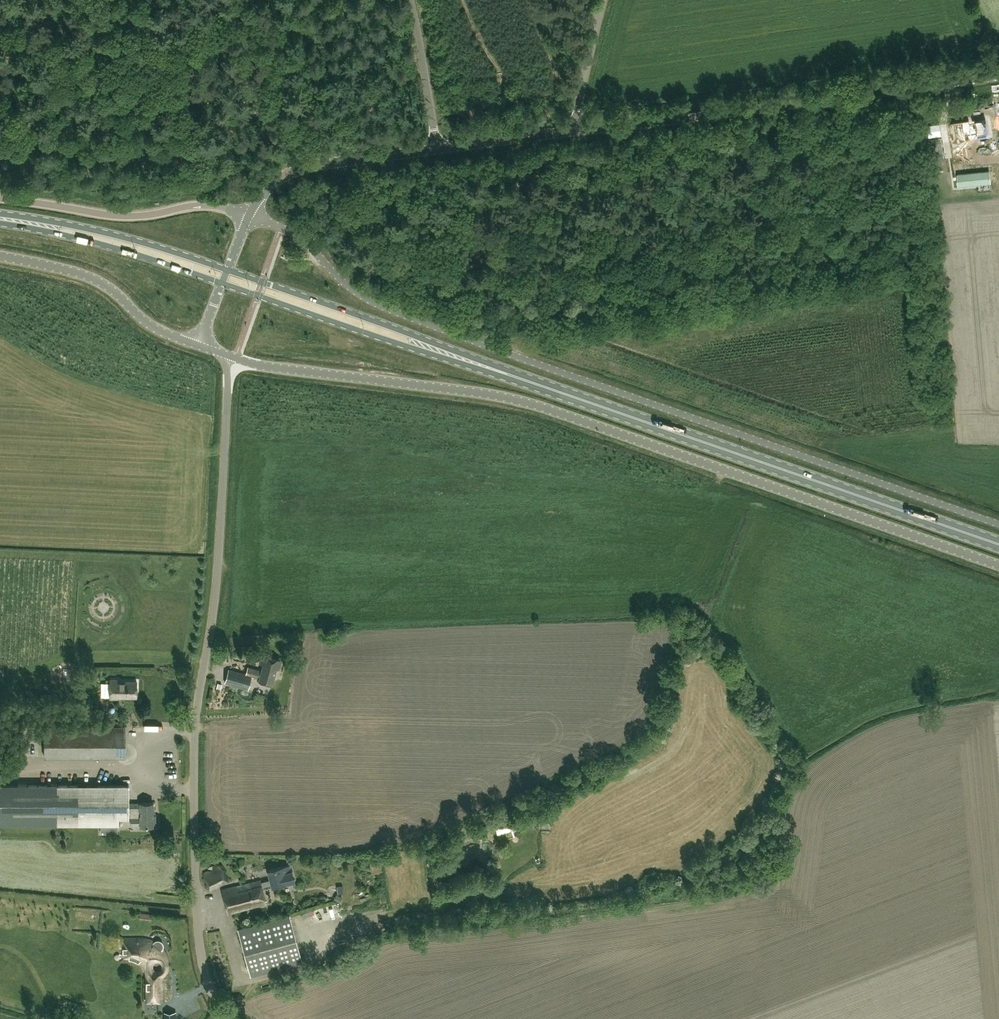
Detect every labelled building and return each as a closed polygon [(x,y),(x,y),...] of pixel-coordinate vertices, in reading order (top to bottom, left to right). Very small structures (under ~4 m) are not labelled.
[(310,95),(303,98),(309,112),(316,109),(310,95)] [(968,118),(950,121),(951,130),(952,130),(953,135),(952,135),(953,140),(978,136),(978,135),(988,133),(985,117),(976,118),(975,117),(972,118),(972,119),(968,119),(968,118)] [(272,684),(276,667),(278,668),(281,659),(263,654),(260,663),(263,664),(261,670),(248,666),(246,673),(229,668),(224,683),(248,689),(252,676),(259,678),(259,681),(272,684)] [(109,679),(109,698),(117,698),(117,697),(136,697),(136,681),(118,681),(118,679),(109,679)] [(44,757),(125,756),(125,726),(44,726),(44,757)] [(140,802),(129,802),(129,784),(0,784),(0,825),(119,825),(119,818),(129,818),(129,817),(130,818),(130,825),(140,825),(155,825),(155,814),(153,814),(153,802),(140,802)] [(111,835),(115,848),(125,845),(121,832),(111,835)] [(281,886),(280,883),(294,880),(290,864),(268,869),(271,879),(261,882),(261,879),(221,889),(227,913),(267,904),(263,888),(273,885),(274,888),(281,886)] [(203,873),(209,890),(228,881),(223,869),(219,866),(203,873)] [(237,927),(250,975),(303,960),(290,913),(237,927)] [(164,954),(161,949),(162,946),(161,943),(159,942),(156,941),(154,943),(147,940),(140,939),(123,939),(123,954),(126,954),(132,955),(137,957),(142,961),(145,965),(148,970),(148,971),(148,1002),(161,1002),(161,987),(162,986),(162,981),(161,981),(161,976),(163,972),(161,970),(160,970),(157,971),(155,970),(152,968),(151,966),(152,962),(155,960),(158,960),(161,961),(162,964),(162,965),(167,965),(166,959),(164,954)]
